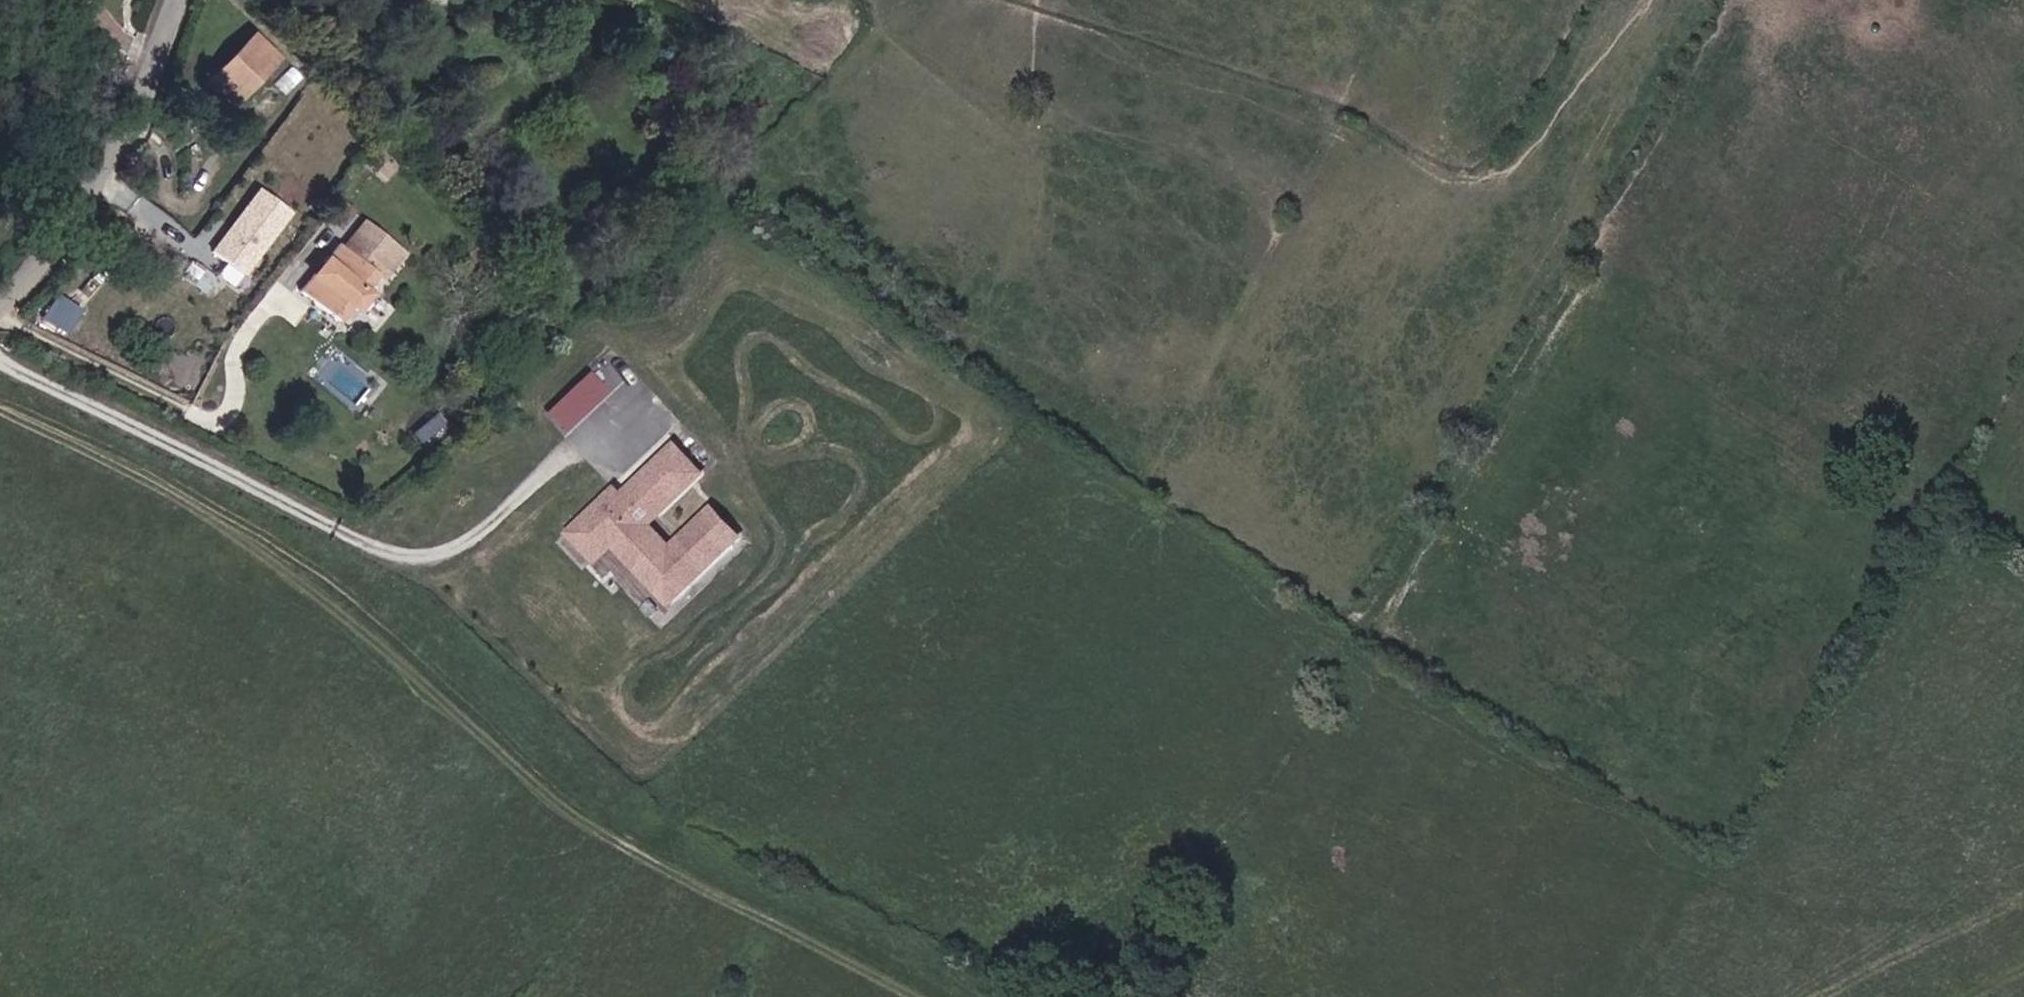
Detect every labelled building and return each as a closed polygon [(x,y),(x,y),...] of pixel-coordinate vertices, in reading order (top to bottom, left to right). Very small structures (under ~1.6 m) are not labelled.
[(213,89),(239,111),(279,64),(251,40),(213,89)] [(210,248),(246,276),(297,211),(261,183),(210,248)] [(339,275),(330,266),(329,267),(312,283),(359,334),(372,319),(379,324),(400,304),(395,298),(406,287),(409,290),(435,265),(393,221),(371,242),(363,235),(345,252),(353,261),(339,275)] [(339,275),(353,261),(345,252),(330,266),(339,275)] [(619,482),(568,532),(602,566),(619,550),(678,610),(753,536),(718,502),(678,542),(660,524),(713,472),(679,438),(627,490),(619,482)]
